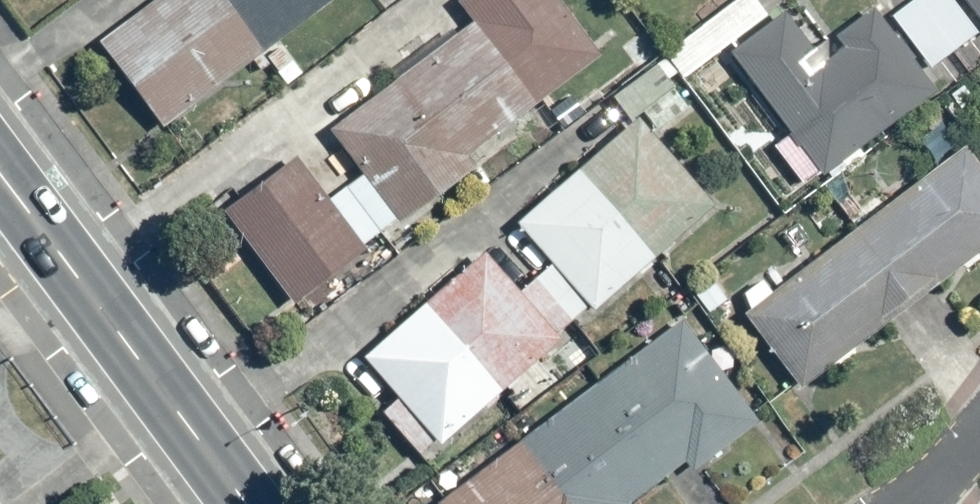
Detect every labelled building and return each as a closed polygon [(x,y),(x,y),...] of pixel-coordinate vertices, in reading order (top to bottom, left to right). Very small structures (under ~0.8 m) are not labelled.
[(97,41),(162,128),(334,0),(154,0),(97,41)] [(324,129),(395,224),(474,166),(465,154),(597,56),(555,0),(455,0),(454,1),(469,21),(324,129)] [(979,25),(979,0),(960,0),(979,25)] [(783,10),(726,53),(820,175),(931,91),(871,12),(837,37),(844,47),(805,77),(796,65),(814,51),(783,10)] [(635,119),(515,225),(592,311),(712,205),(635,119)] [(740,315),(797,389),(979,251),(979,169),(963,146),(740,315)] [(365,249),(294,156),(221,211),(292,304),(365,249)] [(484,251),(360,359),(438,448),(562,340),(484,251)] [(433,503),(629,503),(628,503),(683,463),(692,475),(758,425),(679,320),(433,503)]
